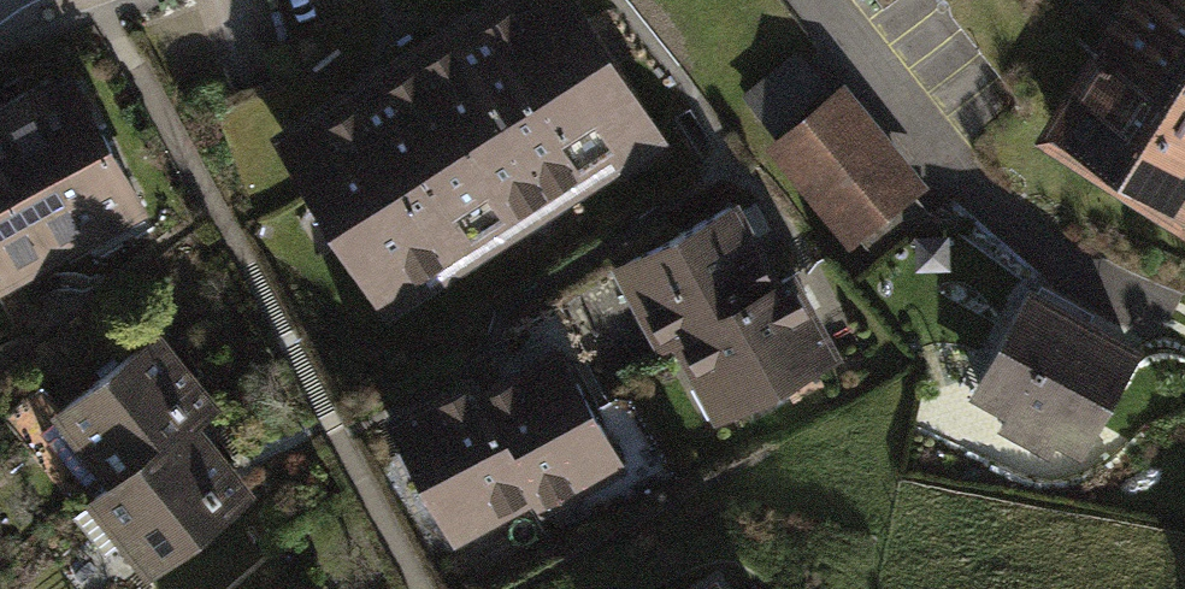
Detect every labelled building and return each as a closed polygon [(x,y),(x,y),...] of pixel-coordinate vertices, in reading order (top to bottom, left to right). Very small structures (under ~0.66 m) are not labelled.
[(293,142),(384,287),(642,125),(564,0),(520,0),(293,142)] [(1057,133),(1184,214),(1184,212),(1184,0),(1142,0),(1057,133)] [(842,90),(774,145),(850,239),(918,183),(842,90)] [(91,228),(99,243),(146,219),(79,94),(0,135),(0,276),(91,228)] [(732,206),(626,263),(668,341),(685,332),(775,284),(732,206)] [(775,284),(685,332),(728,411),(833,353),(790,275),(775,284)] [(1033,293),(980,392),(1082,447),(1135,348),(1033,293)] [(54,416),(109,485),(191,421),(214,403),(158,333),(54,416)] [(566,361),(486,402),(534,492),(542,508),(621,467),(566,361)] [(477,385),(399,427),(455,533),(534,492),(486,402),(477,385)] [(247,492),(191,421),(109,485),(90,500),(146,571),(247,492)]
